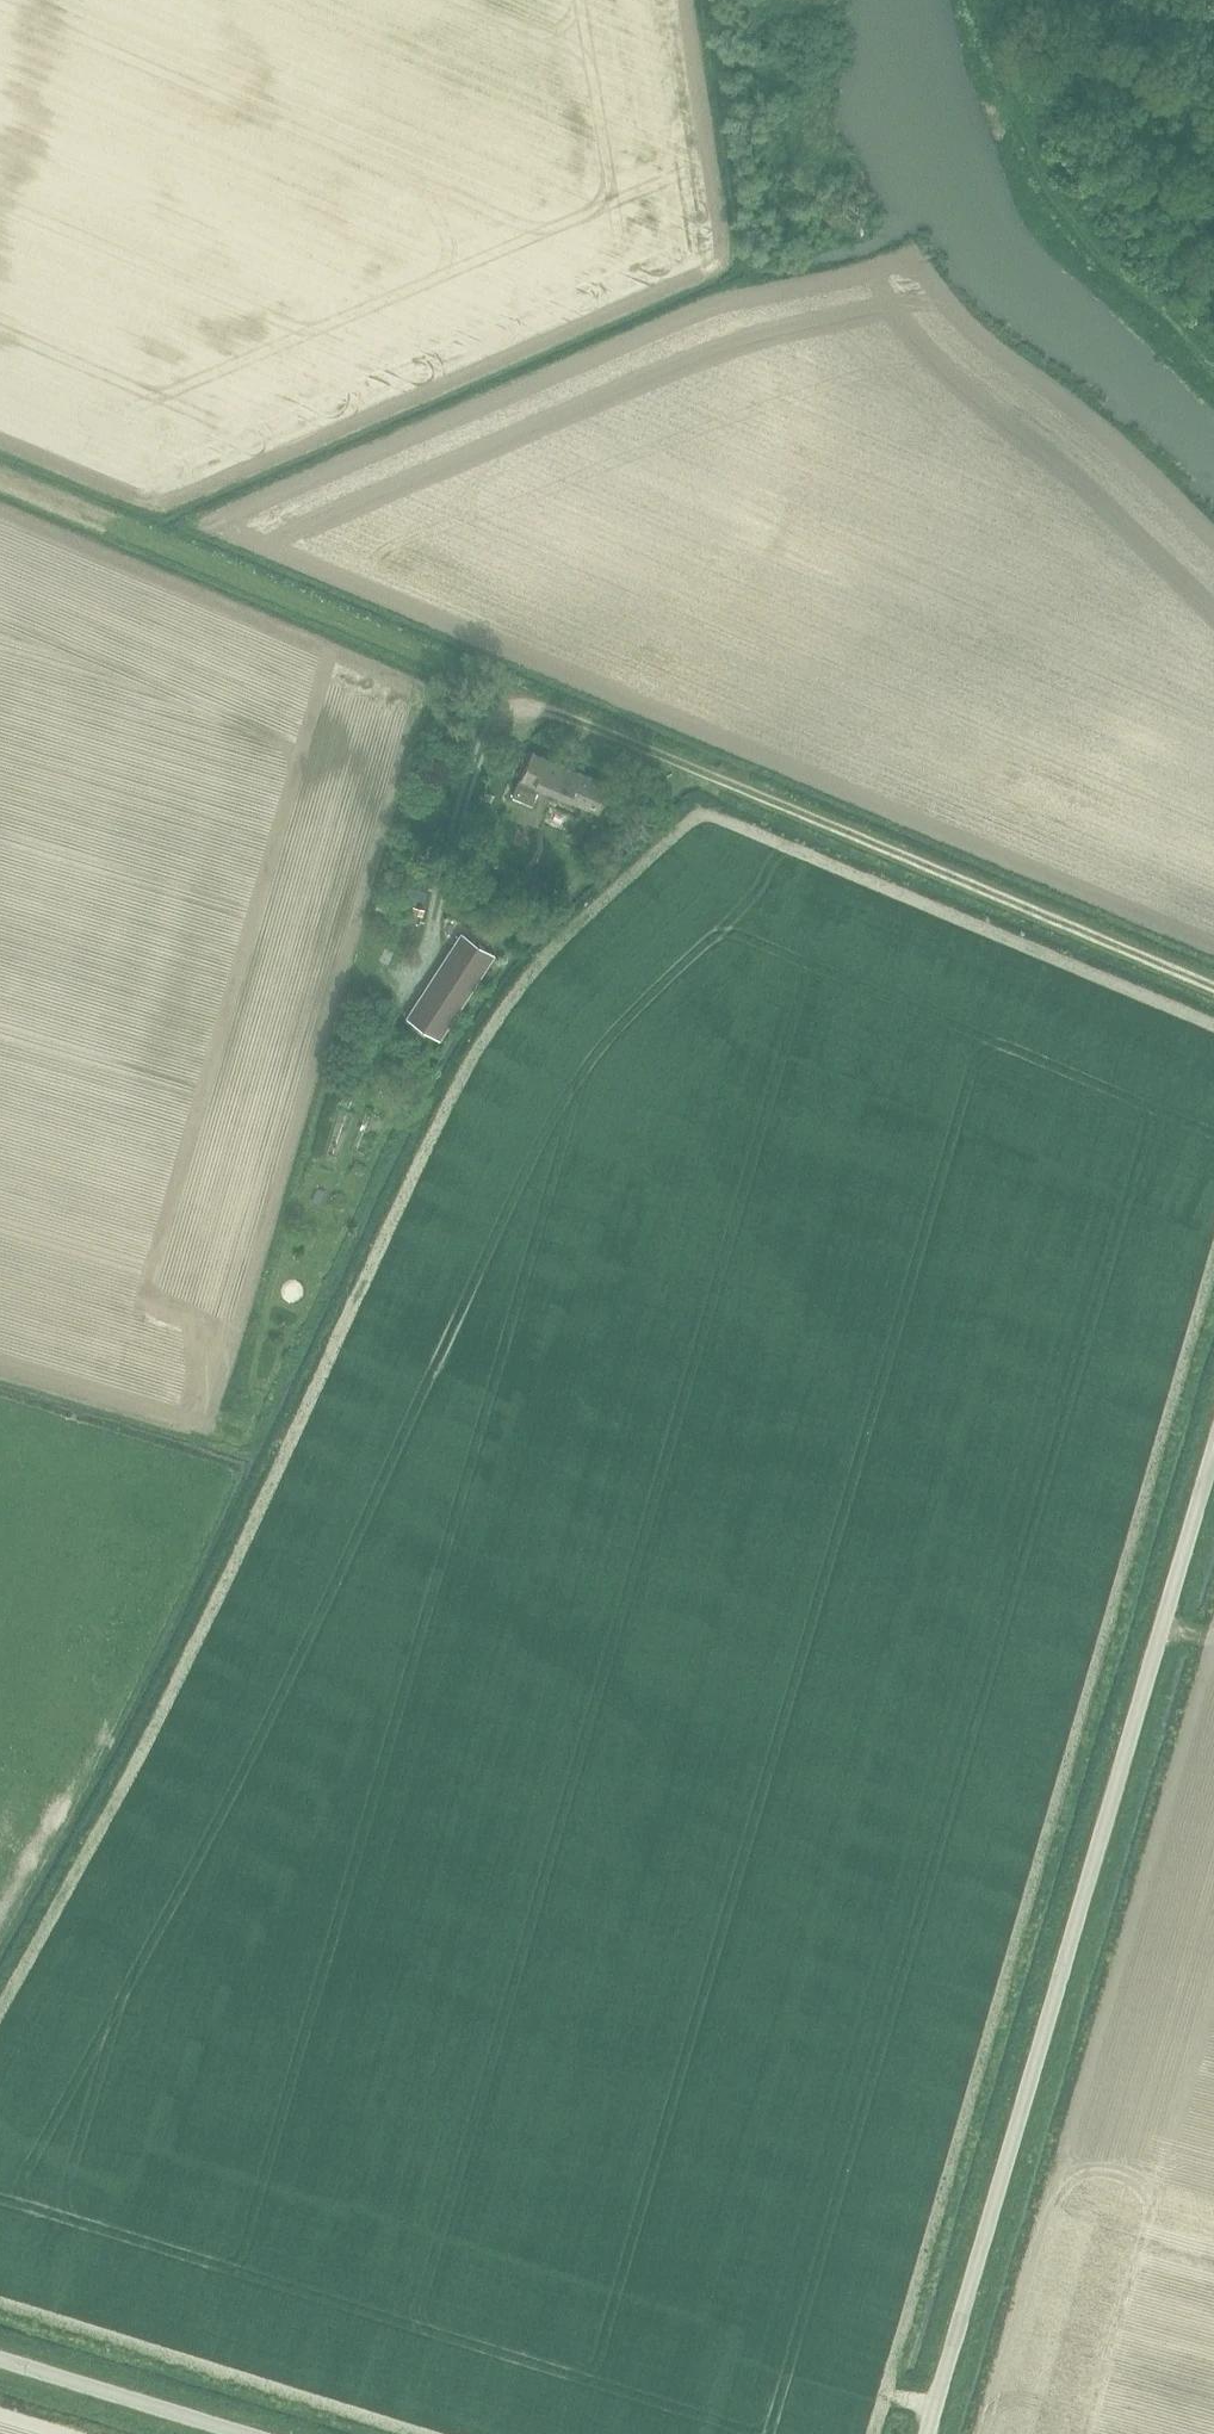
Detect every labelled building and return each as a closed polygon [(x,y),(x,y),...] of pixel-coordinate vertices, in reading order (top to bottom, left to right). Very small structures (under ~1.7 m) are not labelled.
[(533,751),(513,797),(532,805),(541,786),(599,811),(611,784),(533,751)] [(539,832),(521,825),(513,843),(531,851),(539,832)] [(404,894),(402,900),(415,904),(417,897),(424,899),(429,880),(409,875),(404,894)] [(461,931),(406,1016),(440,1038),(495,953),(461,931)]
